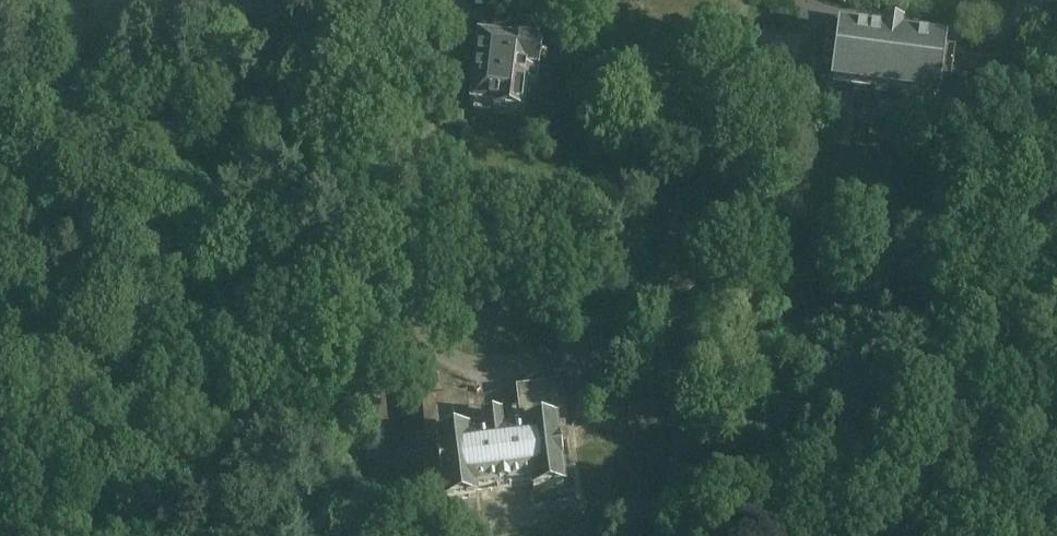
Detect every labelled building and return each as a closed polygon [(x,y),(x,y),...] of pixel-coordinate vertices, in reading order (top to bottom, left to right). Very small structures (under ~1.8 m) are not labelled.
[(882,24),(881,27),(881,32),(838,26),(837,38),(827,36),(822,71),(832,73),(831,85),(879,91),(877,103),(906,106),(907,95),(935,98),(934,108),(983,114),(989,61),(953,56),(944,55),(946,40),(901,34),(902,29),(902,27),(882,24)] [(446,64),(442,105),(470,108),(494,110),(494,113),(523,117),(527,87),(537,88),(539,73),(542,46),(478,39),(475,67),(461,66),(446,64)] [(461,490),(553,486),(550,419),(510,421),(510,430),(489,431),(489,416),(471,417),(472,442),(461,442),(461,431),(424,432),(426,482),(434,481),(435,500),(461,498),(461,490)]
